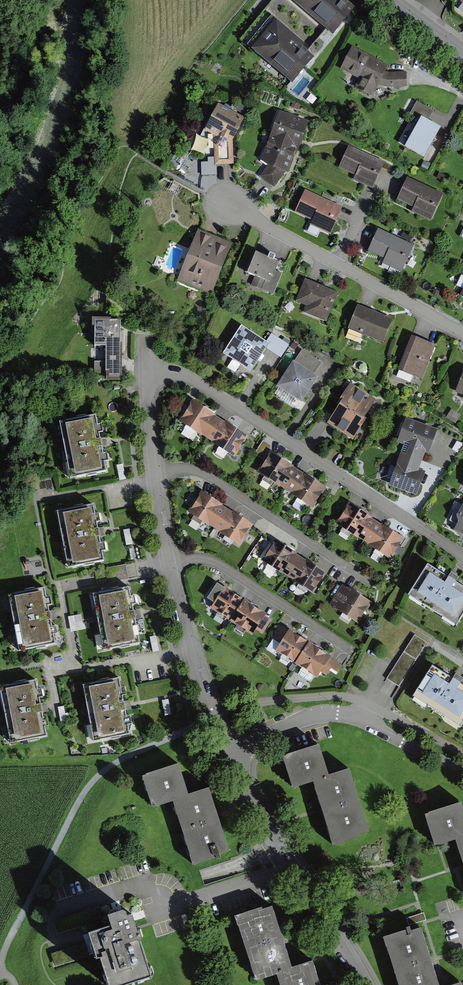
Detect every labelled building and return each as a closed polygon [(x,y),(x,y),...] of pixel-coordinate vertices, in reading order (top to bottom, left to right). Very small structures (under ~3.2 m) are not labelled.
[(352,0),(269,0),(239,36),(293,82),(358,5),(352,0)] [(353,50),(341,70),(349,74),(346,81),(371,93),(377,83),(383,85),(389,87),(405,86),(404,75),(393,75),(382,75),(387,65),(353,50)] [(307,125),(280,115),(262,161),(266,164),(263,168),(265,171),(261,176),(275,186),(286,173),(288,173),(297,150),(307,125)] [(242,130),(214,117),(202,145),(212,177),(231,176),(229,157),(242,130)] [(419,165),(434,136),(413,125),(398,155),(419,165)] [(373,190),(385,164),(349,146),(338,168),(355,176),(353,180),(373,190)] [(443,197),(406,179),(396,200),(414,208),(412,212),(431,221),(443,197)] [(341,210),(305,193),(296,213),(312,220),(310,224),(330,234),(341,210)] [(414,248),(377,230),(367,251),(384,260),(383,263),(402,272),(414,248)] [(229,255),(195,242),(174,293),(208,306),(229,255)] [(281,272),(252,262),(239,295),(269,306),(281,272)] [(462,308),(462,268),(456,284),(462,286),(455,305),(462,308)] [(336,303),(301,289),(289,320),(323,334),(336,303)] [(389,328),(355,314),(344,340),(377,354),(389,328)] [(121,331),(89,331),(90,389),(123,388),(121,331)] [(267,354),(238,335),(218,365),(247,384),(267,354)] [(432,353),(406,343),(392,379),(418,389),(432,353)] [(321,374),(295,359),(271,403),(297,418),(321,374)] [(460,375),(448,406),(462,411),(462,376),(460,375)] [(373,410),(345,394),(324,432),(352,448),(373,410)] [(244,443),(190,408),(174,433),(228,468),(244,443)] [(91,420),(53,428),(65,486),(104,478),(91,420)] [(377,492),(411,503),(433,437),(398,426),(377,492)] [(322,493),(269,460),(253,485),(306,518),(322,493)] [(462,546),(462,485),(440,536),(462,546)] [(249,532),(197,499),(183,521),(235,553),(249,532)] [(402,547),(347,510),(330,534),(386,571),(402,547)] [(90,512),(51,519),(62,575),(101,568),(90,512)] [(323,580),(271,547),(257,568),(309,601),(323,580)] [(451,636),(462,617),(462,596),(423,570),(401,604),(451,636)] [(267,627),(213,591),(199,612),(253,648),(267,627)] [(87,600),(99,659),(138,652),(131,617),(126,592),(87,600)] [(43,593),(4,600),(16,660),(54,653),(47,619),(43,593)] [(368,611),(338,593),(325,614),(355,632),(368,611)] [(388,678),(402,687),(430,640),(415,632),(388,678)] [(338,673),(279,635),(265,655),(314,686),(317,681),(323,685),(327,679),(333,681),(338,673)] [(458,736),(462,728),(462,691),(430,670),(408,706),(458,736)] [(117,684),(79,691),(90,751),(129,744),(122,707),(117,684)] [(0,692),(0,716),(7,751),(47,743),(41,712),(35,685),(0,692)] [(316,753),(277,763),(288,797),(308,790),(315,811),(328,854),(366,840),(346,776),(324,783),(316,753)] [(176,769),(139,782),(149,818),(168,812),(188,874),(228,861),(206,794),(186,801),(176,769)] [(462,864),(462,808),(461,803),(425,814),(436,848),(456,842),(462,864)] [(230,924),(250,984),(268,984),(273,984),(314,984),(309,968),(288,975),(269,911),(230,924)] [(100,984),(151,984),(133,922),(126,912),(104,918),(107,929),(86,935),(100,984)] [(378,945),(391,984),(433,984),(416,934),(378,945)]
